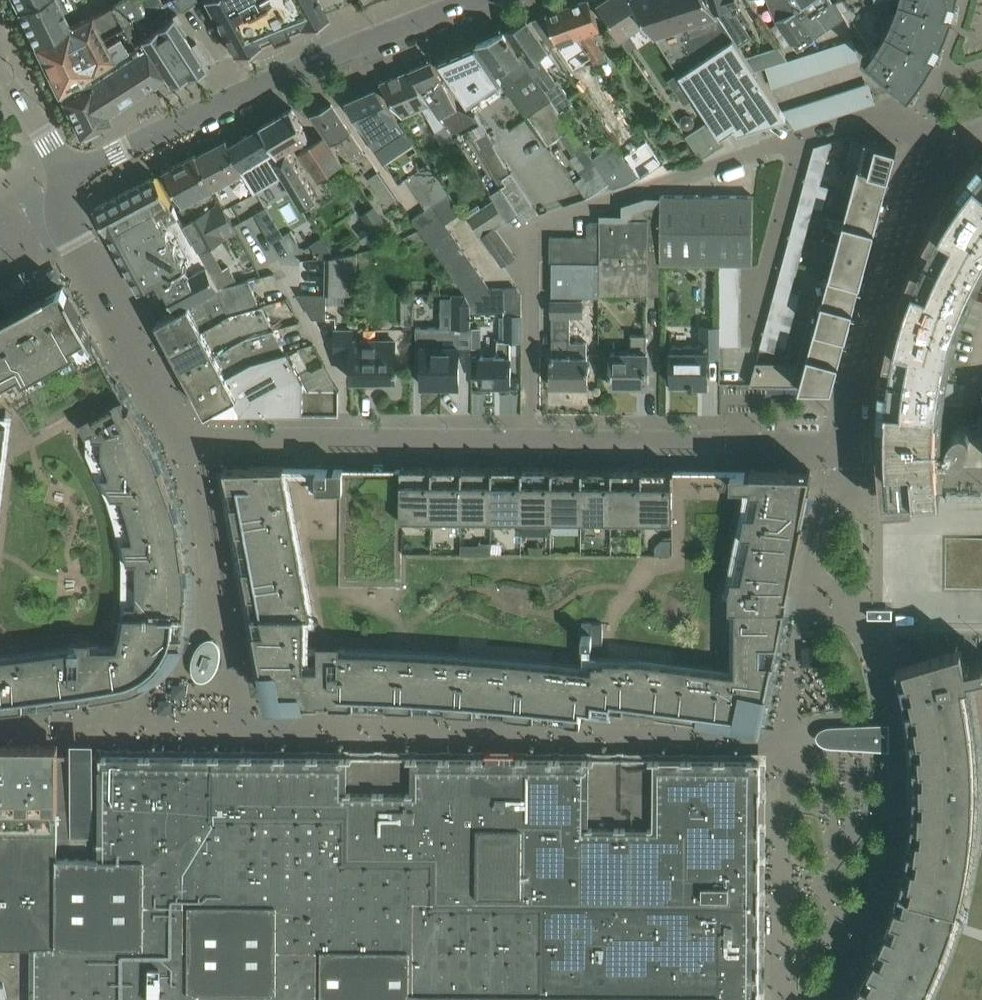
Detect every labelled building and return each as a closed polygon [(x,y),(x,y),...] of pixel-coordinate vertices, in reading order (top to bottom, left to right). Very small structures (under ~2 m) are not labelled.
[(28,29),(34,43),(68,26),(62,13),(76,6),(73,0),(14,0),(28,29)] [(122,26),(135,18),(144,13),(162,2),(161,0),(139,0),(137,1),(137,0),(123,0),(68,26),(34,43),(46,68),(88,45),(122,26)] [(189,0),(173,0),(181,11),(191,4),(189,0)] [(233,54),(259,43),(259,42),(260,42),(259,41),(258,41),(249,25),(260,17),(266,29),(270,36),(270,38),(271,38),(272,38),(278,36),(288,32),(288,31),(288,30),(288,29),(287,30),(280,17),(292,11),(297,21),(299,24),(299,25),(299,26),(300,26),(300,27),(318,20),(320,19),(327,16),(326,15),(323,10),(318,0),(204,0),(233,54)] [(566,6),(577,36),(592,59),(598,56),(602,62),(607,59),(590,32),(599,28),(589,0),(583,0),(566,6)] [(632,0),(602,0),(598,3),(620,37),(645,20),(632,0)] [(645,20),(690,88),(695,96),(709,118),(720,135),(735,126),(738,130),(786,116),(749,61),(749,60),(709,0),(632,0),(645,20)] [(749,60),(759,54),(748,37),(750,36),(734,12),(731,13),(726,6),(739,2),(738,0),(709,0),(749,60)] [(788,0),(767,0),(776,22),(793,45),(794,44),(797,50),(815,38),(788,0)] [(834,0),(788,0),(815,38),(814,37),(844,16),(834,0)] [(849,22),(854,19),(875,53),(869,61),(908,94),(919,81),(927,68),(935,55),(942,42),(948,27),(953,13),(956,0),(836,0),(849,22)] [(577,36),(566,6),(546,13),(532,19),(551,46),(557,44),(567,40),(577,71),(594,65),(592,59),(577,36)] [(145,35),(141,38),(164,75),(163,76),(168,83),(210,65),(195,42),(190,45),(173,17),(176,14),(175,13),(145,35)] [(145,35),(135,18),(122,26),(88,45),(46,68),(58,92),(59,92),(134,44),(133,43),(141,38),(145,35)] [(526,20),(503,30),(567,122),(572,119),(565,109),(575,102),(559,79),(555,81),(539,56),(547,51),(526,20)] [(567,122),(503,30),(477,41),(503,80),(513,95),(517,101),(522,108),(526,114),(531,121),(536,127),(540,134),(547,144),(560,135),(573,154),(584,147),(567,122)] [(106,113),(163,76),(164,75),(141,38),(133,43),(134,44),(59,92),(62,98),(61,98),(79,135),(103,123),(109,120),(106,113)] [(503,80),(477,41),(476,41),(436,58),(467,104),(503,80)] [(480,122),(475,114),(474,112),(457,104),(443,76),(432,60),(409,70),(431,102),(453,137),(480,122)] [(431,102),(409,70),(380,82),(401,114),(431,102)] [(881,75),(800,99),(806,119),(887,96),(881,75)] [(377,87),(361,94),(345,101),(399,181),(420,167),(411,153),(418,148),(377,87)] [(690,88),(680,95),(685,102),(695,96),(690,88)] [(311,113),(332,143),(338,139),(350,158),(363,149),(331,103),(311,113)] [(291,107),(260,126),(277,155),(273,157),(283,174),(302,206),(318,197),(288,148),(308,136),(291,107)] [(725,142),(720,135),(709,118),(685,133),(701,158),(725,142)] [(283,174),(273,157),(277,155),(260,126),(230,144),(254,190),(283,174)] [(510,172),(491,144),(493,143),(486,132),(473,139),(502,186),(519,213),(531,204),(533,203),(521,185),(511,171),(510,172)] [(320,181),(344,165),(324,135),(300,152),(320,181)] [(254,189),(230,144),(227,138),(225,139),(196,154),(195,154),(213,187),(221,201),(221,203),(224,208),(255,191),(254,190),(254,189)] [(897,146),(866,138),(858,164),(851,162),(850,163),(889,174),(897,146)] [(812,153),(827,157),(832,140),(814,145),(812,153)] [(609,182),(612,186),(629,181),(638,175),(627,158),(614,142),(593,157),(609,182)] [(609,182),(593,157),(584,147),(573,154),(570,156),(589,182),(588,194),(585,194),(587,197),(609,182)] [(213,187),(195,154),(165,170),(183,203),(194,216),(221,201),(213,187)] [(877,421),(877,447),(878,466),(881,499),(884,499),(941,494),(939,465),(949,465),(981,466),(981,412),(977,412),(977,424),(968,424),(966,423),(963,422),(961,422),(959,422),(957,423),(955,424),(953,426),(951,427),(950,429),(948,435),(946,441),(947,452),(938,452),(937,434),(938,407),(941,380),(946,354),(952,328),(961,302),(972,277),(981,258),(981,154),(979,158),(979,157),(956,186),(941,208),(923,240),(912,263),(899,297),(891,323),(883,358),(883,359),(879,384),(877,421)] [(344,169),(352,184),(364,177),(356,162),(344,169)] [(882,200),(889,174),(850,163),(843,190),(882,200)] [(378,172),(368,178),(388,207),(398,200),(378,172)] [(807,172),(805,179),(829,186),(820,183),(822,176),(807,172)] [(200,253),(184,224),(178,214),(173,206),(172,207),(155,175),(94,208),(108,233),(139,290),(141,289),(141,290),(142,289),(142,288),(154,281),(159,290),(164,288),(175,309),(176,309),(218,287),(200,253)] [(823,208),(829,186),(805,179),(799,201),(823,208)] [(880,208),(882,200),(843,190),(843,191),(851,193),(844,218),(836,215),(836,217),(875,227),(880,208)] [(463,211),(451,195),(449,191),(447,193),(440,197),(454,217),(463,211)] [(660,194),(660,200),(661,262),(752,263),(753,195),(660,194)] [(440,197),(424,209),(412,217),(425,237),(446,223),(454,217),(440,197)] [(493,198),(467,217),(481,234),(494,225),(496,228),(508,219),(493,198)] [(661,262),(660,200),(647,200),(626,207),(626,218),(600,218),(600,222),(600,262),(600,293),(647,293),(647,266),(661,266),(661,262)] [(184,224),(200,253),(237,233),(224,208),(221,203),(185,223),(184,224)] [(867,254),(875,227),(836,217),(829,244),(836,246),(867,254)] [(600,262),(600,222),(587,222),(587,236),(587,262),(600,262)] [(432,246),(452,232),(446,223),(425,237),(432,246)] [(515,255),(496,228),(494,225),(481,234),(502,264),(515,255)] [(792,225),(790,233),(806,237),(808,229),(792,225)] [(438,255),(458,241),(452,232),(432,246),(438,255)] [(804,244),(806,237),(790,233),(788,240),(804,244)] [(561,261),(562,236),(550,236),(549,261),(552,261),(561,261)] [(574,262),(574,236),(562,236),(561,261),(574,262)] [(587,262),(587,236),(574,236),(574,262),(587,262)] [(444,264),(465,250),(458,241),(438,255),(444,264)] [(865,261),(867,254),(836,246),(830,271),(822,269),(822,271),(860,281),(860,280),(861,280),(866,261),(865,261)] [(358,293),(358,264),(358,249),(326,253),(324,293),(358,293)] [(450,274),(471,259),(465,250),(444,264),(450,274)] [(457,283),(477,269),(471,259),(450,274),(457,283)] [(600,293),(600,262),(587,262),(574,262),(561,261),(552,261),(551,296),(596,296),(596,293),(600,293)] [(660,293),(661,266),(647,266),(647,293),(660,293)] [(463,292),(484,278),(477,269),(457,283),(463,292)] [(853,308),(860,281),(822,271),(814,297),(853,308)] [(469,301),(490,287),(484,278),(463,292),(464,293),(469,301)] [(778,278),(776,286),(800,292),(791,290),(793,283),(778,278)] [(175,309),(155,320),(169,346),(201,329),(202,330),(229,315),(258,305),(249,279),(218,287),(176,309),(175,309)] [(9,702),(26,701),(82,694),(82,690),(92,688),(92,691),(91,691),(92,693),(129,686),(136,684),(143,681),(149,677),(155,673),(163,666),(169,660),(174,652),(178,644),(180,641),(182,635),(184,628),(186,612),(186,579),(185,562),(180,531),(177,514),(173,499),(161,465),(155,451),(154,450),(146,434),(135,414),(130,405),(127,407),(122,397),(123,396),(123,397),(125,396),(124,394),(93,339),(69,295),(68,295),(63,285),(47,294),(46,294),(46,293),(0,318),(0,703),(9,702)] [(517,286),(503,287),(504,310),(521,310),(521,293),(517,286)] [(794,314),(800,292),(776,286),(770,308),(794,314)] [(504,310),(503,287),(490,287),(469,301),(471,304),(471,312),(493,310),(504,310)] [(326,317),(326,294),(299,293),(312,317),(326,317)] [(458,327),(471,327),(471,312),(471,304),(469,301),(464,293),(443,293),(442,303),(458,303),(458,327)] [(851,314),(853,308),(814,297),(807,324),(846,335),(846,333),(851,315),(851,314)] [(587,385),(587,342),(570,342),(570,315),(582,315),(582,300),(551,300),(551,385),(552,385),(552,382),(564,382),(564,385),(587,385)] [(201,329),(169,346),(183,371),(215,353),(243,337),(274,328),(275,328),(262,304),(258,305),(229,315),(202,330),(201,329)] [(511,341),(521,341),(521,314),(504,314),(504,339),(498,339),(498,354),(481,354),(481,384),(498,384),(498,382),(510,383),(509,384),(511,384),(511,341)] [(768,317),(762,339),(785,346),(791,324),(768,317)] [(838,361),(846,335),(807,324),(800,351),(838,361)] [(441,326),(416,326),(416,362),(422,362),(422,371),(421,384),(441,384),(441,387),(456,387),(456,384),(459,384),(459,367),(459,347),(459,331),(442,331),(442,326),(441,326)] [(719,356),(719,347),(719,326),(700,326),(700,344),(671,344),(671,383),(690,383),(690,385),(694,385),(694,381),(706,381),(706,385),(707,385),(707,356),(719,356)] [(215,353),(183,371),(194,391),(226,374),(258,358),(286,350),(274,328),(243,337),(215,353)] [(395,366),(395,340),(352,340),(352,330),(335,330),(335,354),(351,355),(351,378),(377,378),(377,384),(392,384),(392,378),(395,378),(395,370),(397,370),(396,366),(395,366)] [(612,381),(626,382),(626,384),(646,384),(645,385),(647,385),(647,333),(630,333),(630,351),(611,351),(611,370),(610,370),(610,375),(611,374),(611,385),(612,385),(612,381)] [(785,346),(762,339),(760,346),(775,351),(777,343),(785,346)] [(303,413),(303,389),(303,379),(287,350),(286,350),(258,358),(226,374),(194,391),(205,412),(303,413)] [(834,379),(838,361),(800,351),(797,361),(756,361),(750,384),(826,385),(834,379)] [(344,359),(329,360),(330,377),(344,376),(344,359)] [(315,413),(315,389),(303,389),(303,413),(315,413)] [(327,413),(327,389),(315,389),(315,413),(327,413)] [(339,389),(327,389),(327,413),(339,413),(339,389)] [(284,465),(225,465),(225,467),(268,698),(312,698),(320,698),(319,695),(331,695),(331,698),(369,700),(388,701),(399,701),(415,702),(459,705),(492,707),(505,709),(522,710),(537,712),(552,713),(576,715),(582,716),(582,704),(582,702),(610,706),(611,706),(611,700),(640,704),(670,708),(700,712),(730,716),(760,720),(772,658),(774,658),(785,602),(782,602),(784,591),(788,591),(810,486),(807,485),(810,469),(751,469),(731,469),(731,470),(674,470),(674,468),(642,468),(612,468),(582,467),(552,467),(522,467),(492,467),(462,467),(432,467),(418,466),(418,467),(342,467),(321,466),(284,466),(284,465)] [(972,506),(981,506),(981,497),(972,497),(972,506)] [(939,540),(939,592),(981,592),(981,540),(939,540)] [(891,603),(867,603),(867,614),(891,614),(891,603)] [(191,662),(191,669),(193,674),(196,679),(200,681),(203,681),(209,678),(213,674),(216,668),(219,662),(221,655),(221,648),(219,642),(215,637),(211,635),(207,635),(202,638),(198,641),(194,648),(192,655),(191,662)] [(967,662),(963,651),(961,644),(939,651),(903,661),(897,663),(901,678),(907,705),(912,733),(914,761),(914,789),(913,817),(909,845),(904,873),(896,901),(887,927),(875,953),(863,978),(849,999),(981,999),(981,658),(967,662)] [(825,742),(888,745),(888,732),(888,720),(826,722),(822,723),(818,725),(815,728),(813,732),(815,736),(818,739),(821,741),(825,742)] [(57,921),(57,888),(57,831),(53,831),(53,787),(57,787),(58,769),(58,770),(58,753),(58,752),(58,744),(58,741),(0,740),(0,921),(57,921)] [(3,978),(6,993),(8,999),(759,999),(760,757),(723,757),(686,757),(649,756),(612,756),(575,756),(541,756),(537,756),(515,755),(515,748),(500,748),(486,748),(486,755),(463,755),(355,754),(347,754),(100,752),(100,753),(87,753),(71,753),(58,753),(58,770),(58,769),(57,787),(53,787),(53,831),(57,831),(57,888),(57,921),(0,921),(0,978),(3,978)]
